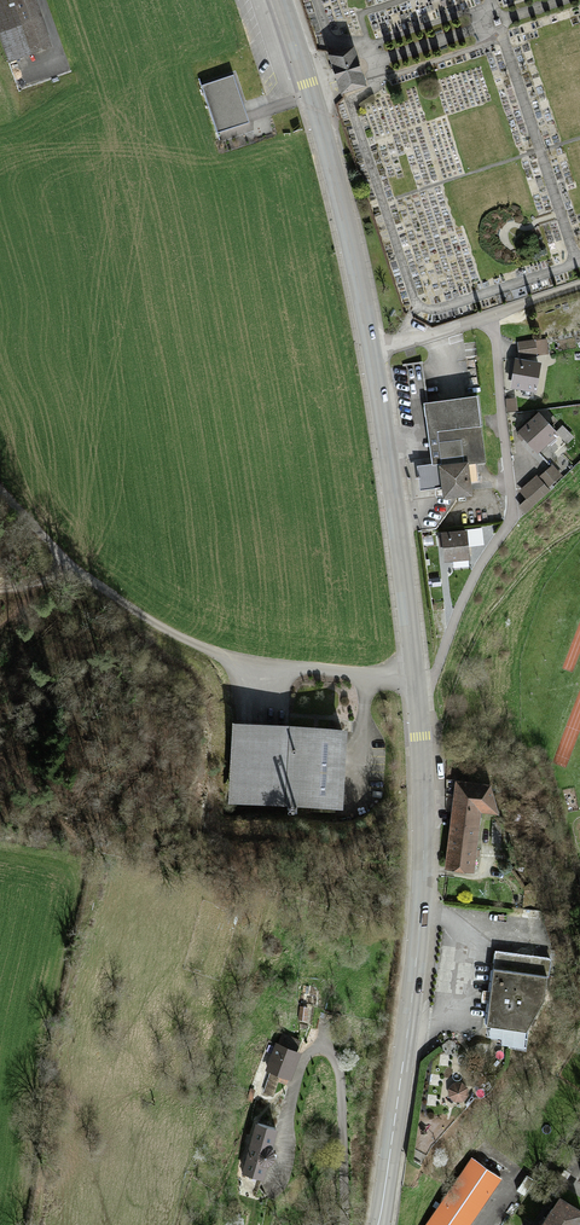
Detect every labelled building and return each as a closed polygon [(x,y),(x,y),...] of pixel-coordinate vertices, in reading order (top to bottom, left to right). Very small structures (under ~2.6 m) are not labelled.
[(8,63),(52,47),(36,0),(0,0),(0,40),(8,63)] [(354,47),(328,55),(341,95),(367,87),(354,47)] [(248,122),(233,76),(202,86),(217,132),(248,122)] [(548,338),(517,342),(519,359),(550,355),(548,338)] [(537,393),(542,363),(515,359),(510,389),(537,393)] [(432,465),(417,467),(420,490),(442,488),(444,500),(473,496),(469,465),(486,463),(478,397),(424,404),(432,465)] [(517,398),(506,399),(507,412),(518,411),(517,398)] [(538,455),(560,435),(539,413),(518,433),(538,455)] [(563,476),(553,465),(539,477),(545,484),(549,488),(563,476)] [(537,475),(519,491),(527,500),(545,484),(537,475)] [(442,533),(444,563),(471,561),(468,531),(442,533)] [(347,731),(233,725),(229,806),(343,812),(347,731)] [(456,781),(444,871),(474,873),(480,815),(499,816),(491,785),(456,781)] [(502,823),(492,823),(491,844),(501,844),(502,823)] [(496,952),(487,1028),(490,1028),(489,1038),(502,1041),(502,1046),(525,1050),(526,1034),(545,1002),(548,979),(550,979),(552,958),(496,952)] [(300,1007),(298,1020),(307,1021),(309,1008),(300,1007)] [(269,1072),(263,1093),(273,1097),(279,1082),(287,1085),(289,1081),(291,1082),(302,1054),(298,1052),(302,1041),(282,1033),(278,1044),(276,1043),(265,1070),(269,1072)] [(449,1097),(454,1102),(463,1102),(468,1097),(468,1088),(462,1083),(454,1083),(448,1089),(449,1097)] [(256,1125),(241,1175),(263,1181),(267,1168),(270,1167),(272,1165),(275,1162),(275,1158),(274,1155),(272,1152),(278,1132),(256,1125)] [(425,1224),(471,1224),(503,1180),(472,1159),(425,1224)] [(544,1224),(579,1224),(579,1213),(560,1200),(544,1224)]
